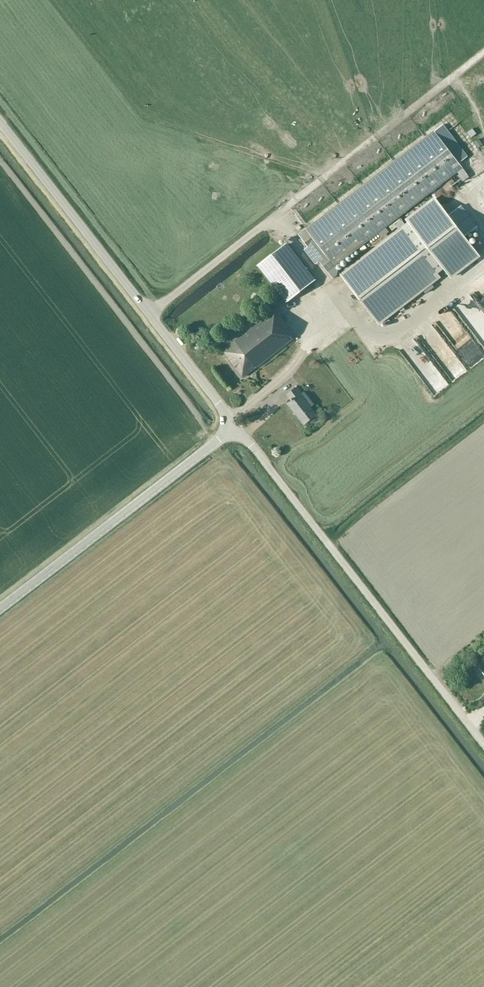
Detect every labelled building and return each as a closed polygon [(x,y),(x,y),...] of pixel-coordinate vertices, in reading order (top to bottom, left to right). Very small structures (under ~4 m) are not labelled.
[(307,231),(301,236),(308,246),(305,249),(316,264),(319,261),(333,278),(337,275),(338,271),(333,265),(334,265),(452,174),(462,167),(435,132),(307,231)] [(443,269),(450,278),(480,254),(440,200),(340,274),(379,325),(441,278),(438,273),(443,269)] [(390,231),(401,222),(398,218),(387,226),(390,231)] [(259,265),(287,301),(316,279),(288,243),(259,265)] [(287,325),(283,319),(275,309),(259,322),(253,315),(223,339),(228,346),(222,350),(243,376),(293,338),(285,327),(287,325)] [(323,385),(325,391),(332,387),(329,382),(323,385)] [(298,386),(287,395),(292,400),(288,403),(304,424),(310,420),(311,422),(317,418),(315,416),(317,414),(312,407),(311,406),(301,393),(303,392),(298,386)]
